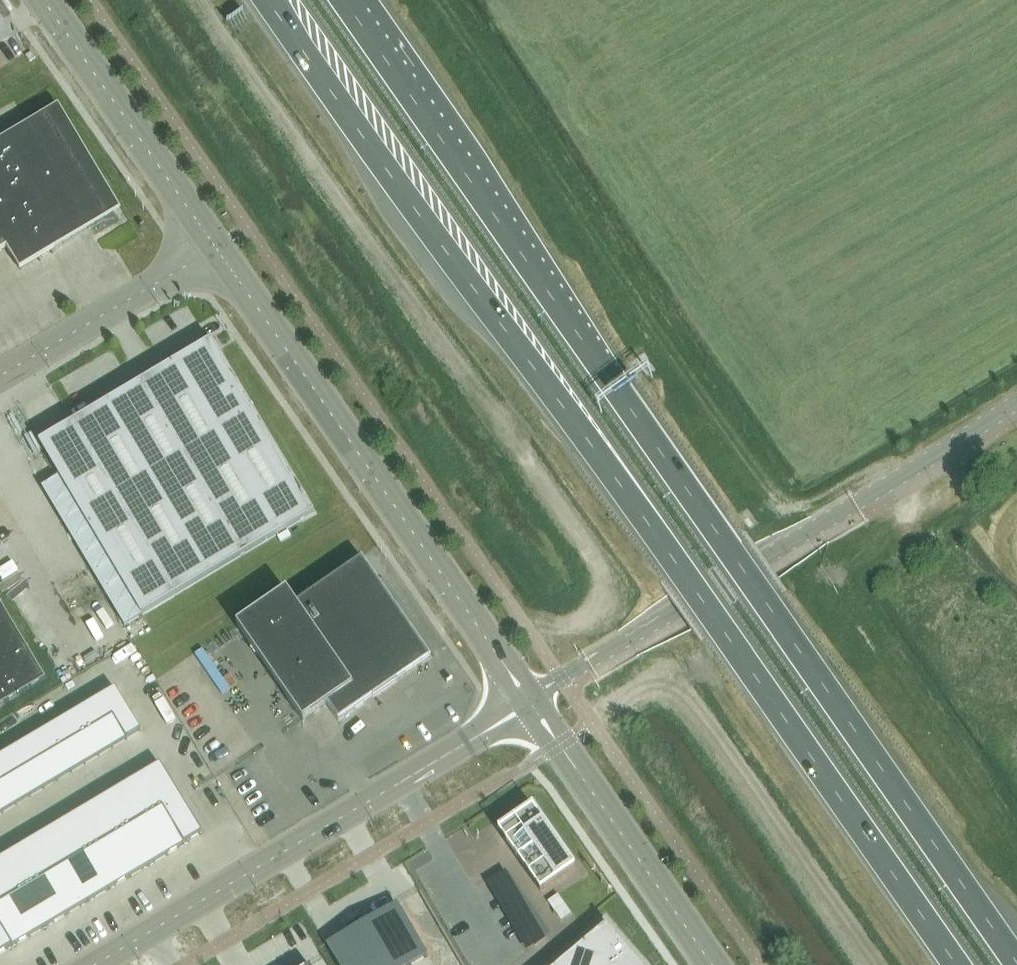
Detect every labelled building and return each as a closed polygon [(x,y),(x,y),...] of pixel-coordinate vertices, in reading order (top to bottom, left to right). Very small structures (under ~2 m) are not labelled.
[(7,249),(10,254),(10,253),(21,271),(73,239),(72,238),(88,229),(89,230),(106,220),(107,220),(45,116),(27,127),(28,128),(12,137),(11,136),(0,142),(0,253),(7,249)] [(202,347),(158,373),(159,374),(145,382),(145,381),(107,404),(107,405),(94,413),(93,412),(73,423),(94,458),(60,478),(142,616),(125,626),(125,625),(124,626),(125,626),(314,514),(271,440),(220,355),(218,352),(202,347)] [(387,606),(373,585),(374,576),(362,558),(344,570),(345,570),(312,593),(312,592),(296,604),(287,591),(237,625),(303,722),(327,705),(338,722),(431,658),(396,607),(387,606)] [(46,681),(0,603),(0,708),(46,681)] [(116,690),(102,698),(115,719),(129,711),(116,690)] [(102,698),(88,706),(101,727),(115,719),(102,698)] [(88,706),(74,714),(87,735),(101,727),(88,706)] [(129,711),(115,719),(127,740),(141,732),(129,711)] [(74,714),(61,722),(73,744),(87,735),(74,714)] [(115,719),(101,727),(113,749),(127,740),(115,719)] [(61,722),(47,731),(59,752),(73,744),(61,722)] [(101,727),(87,735),(100,757),(113,749),(101,727)] [(47,731),(33,739),(46,760),(59,752),(47,731)] [(87,735),(73,744),(86,765),(100,757),(87,735)] [(33,739),(19,747),(32,768),(46,760),(33,739)] [(73,744),(59,752),(72,773),(86,765),(73,744)] [(19,747),(5,755),(18,776),(32,768),(19,747)] [(59,752),(46,760),(58,781),(72,773),(59,752)] [(0,758),(0,778),(4,785),(18,776),(5,755),(0,758)] [(46,760),(32,768),(44,790),(58,781),(46,760)] [(161,765),(142,776),(163,811),(182,800),(161,765)] [(32,768),(18,776),(31,798),(44,790),(32,768)] [(18,776),(4,785),(17,806),(31,798),(18,776)] [(142,776),(123,788),(144,823),(163,811),(142,776)] [(0,787),(0,809),(3,814),(17,806),(4,785),(0,787)] [(123,788),(104,799),(125,834),(144,823),(123,788)] [(104,799),(85,810),(106,845),(125,834),(104,799)] [(182,800),(163,811),(184,846),(202,835),(182,800)] [(576,868),(533,806),(499,830),(541,892),(576,868)] [(85,810),(67,821),(87,856),(106,845),(85,810)] [(163,811),(144,823),(165,858),(184,846),(163,811)] [(67,821),(48,832),(69,867),(87,856),(67,821)] [(144,823),(125,834),(146,869),(165,858),(144,823)] [(48,832),(29,844),(50,879),(69,867),(48,832)] [(125,834),(106,845),(127,880),(146,869),(125,834)] [(29,844),(10,855),(31,890),(50,879),(29,844)] [(106,845),(87,856),(108,891),(127,880),(106,845)] [(0,861),(0,881),(12,901),(31,890),(10,855),(0,861)] [(87,856),(69,867),(89,902),(108,891),(87,856)] [(69,867),(50,879),(71,914),(89,902),(69,867)] [(50,879),(31,890),(52,925),(71,914),(50,879)] [(12,901),(0,881),(0,908),(12,901)] [(31,890),(12,901),(33,936),(52,925),(31,890)] [(558,895),(548,902),(555,912),(565,905),(558,895)] [(375,917),(404,964),(413,964),(441,949),(410,897),(375,917)] [(0,908),(0,924),(14,947),(33,936),(12,901),(0,908)] [(375,917),(341,937),(357,964),(404,964),(375,917)] [(562,961),(565,964),(642,964),(607,923),(562,961)] [(14,947),(0,924),(0,956),(14,947)]
